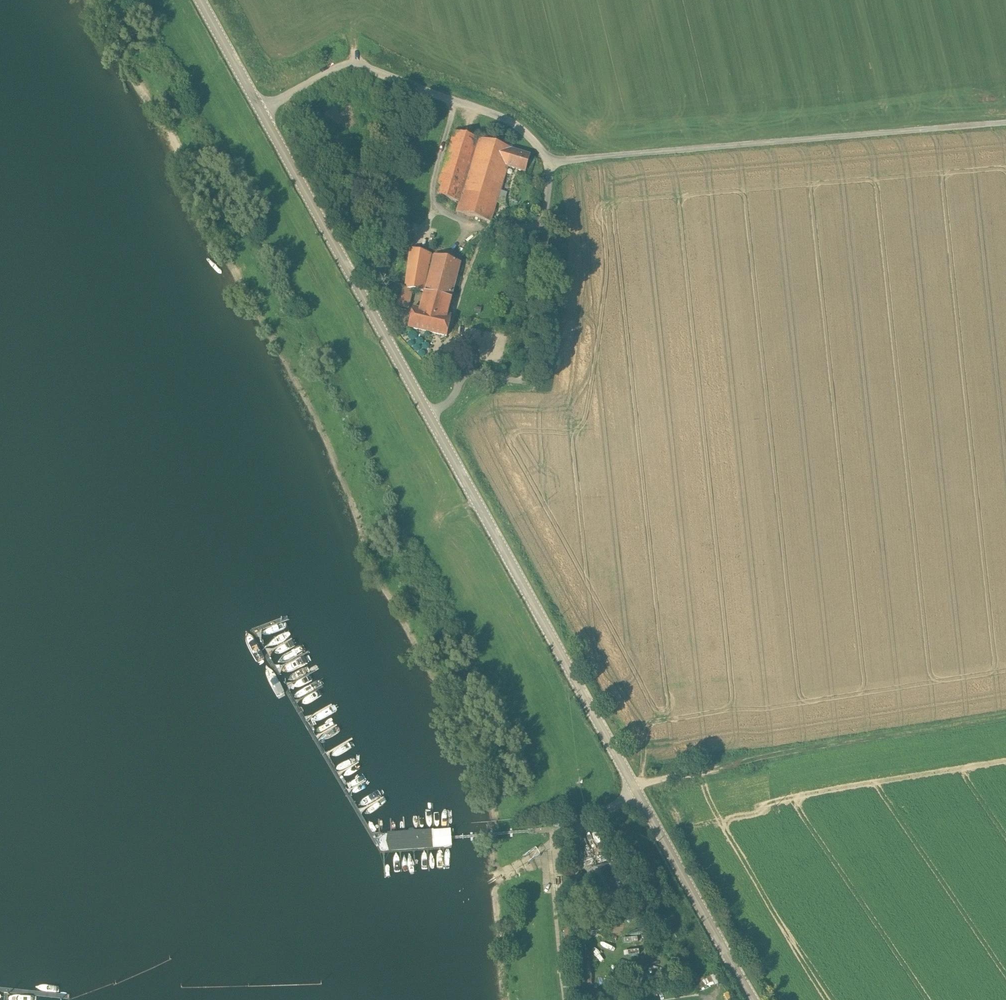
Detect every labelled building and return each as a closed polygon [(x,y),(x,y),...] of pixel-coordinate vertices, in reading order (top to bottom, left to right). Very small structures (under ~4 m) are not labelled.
[(458,203),(478,140),(454,132),(438,184),(441,185),(438,197),(458,203)] [(455,213),(490,223),(496,204),(499,192),(507,168),(512,151),(512,150),(478,140),(458,203),(455,213)] [(512,151),(507,168),(524,173),(530,156),(512,151)] [(506,194),(499,192),(496,204),(502,206),(506,194)] [(409,249),(404,289),(404,290),(411,291),(423,292),(430,255),(409,249)] [(433,256),(424,294),(450,301),(460,263),(433,256)] [(408,309),(411,291),(404,290),(404,289),(393,288),(392,307),(408,309)] [(430,305),(428,312),(446,316),(450,301),(424,294),(421,303),(430,305)] [(428,312),(412,309),(407,329),(446,337),(450,317),(446,316),(428,312)] [(623,902),(610,863),(587,870),(599,910),(623,902)] [(695,981),(699,991),(719,983),(715,973),(695,981)]
